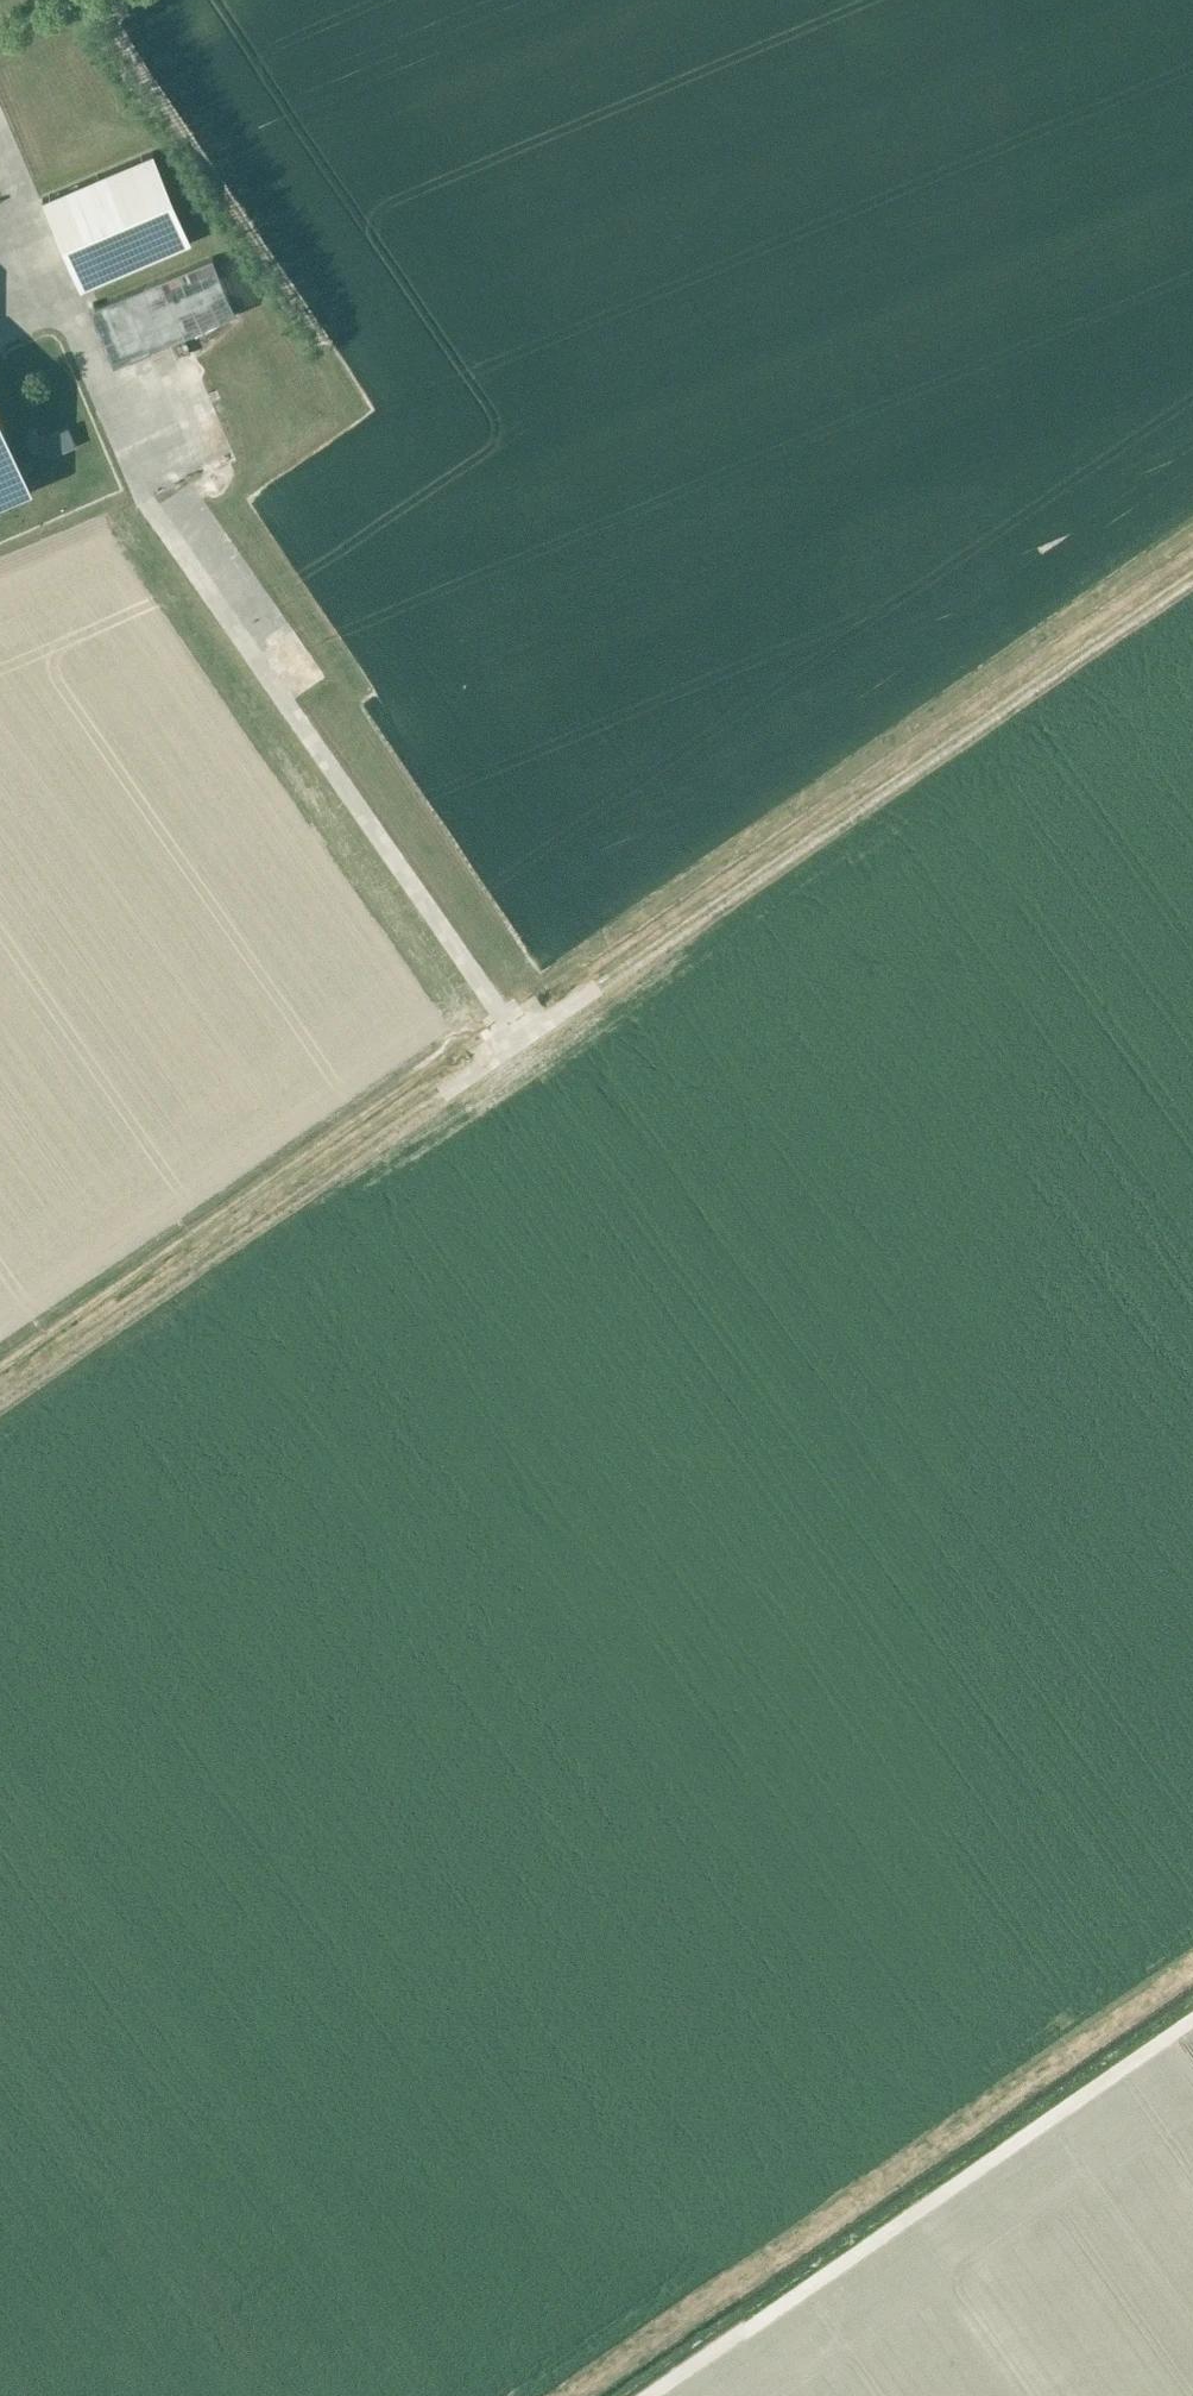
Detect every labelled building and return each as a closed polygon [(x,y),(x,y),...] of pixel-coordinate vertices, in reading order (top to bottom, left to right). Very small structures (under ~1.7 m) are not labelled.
[(190,239),(152,150),(42,197),(80,286),(190,239)] [(235,312),(211,256),(89,308),(113,364),(235,312)] [(27,488),(0,425),(0,500),(27,488)] [(68,426),(42,437),(49,454),(75,443),(68,426)]
